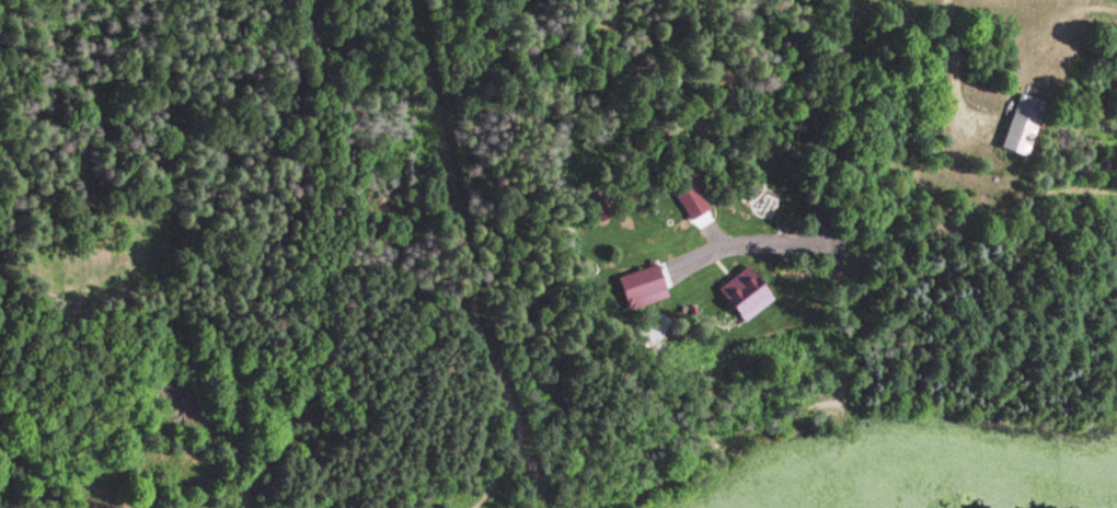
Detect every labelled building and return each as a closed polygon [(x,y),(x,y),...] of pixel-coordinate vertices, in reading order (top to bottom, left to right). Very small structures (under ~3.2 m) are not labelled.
[(1000,148),(1026,156),(1042,101),(1017,93),(1000,148)]
